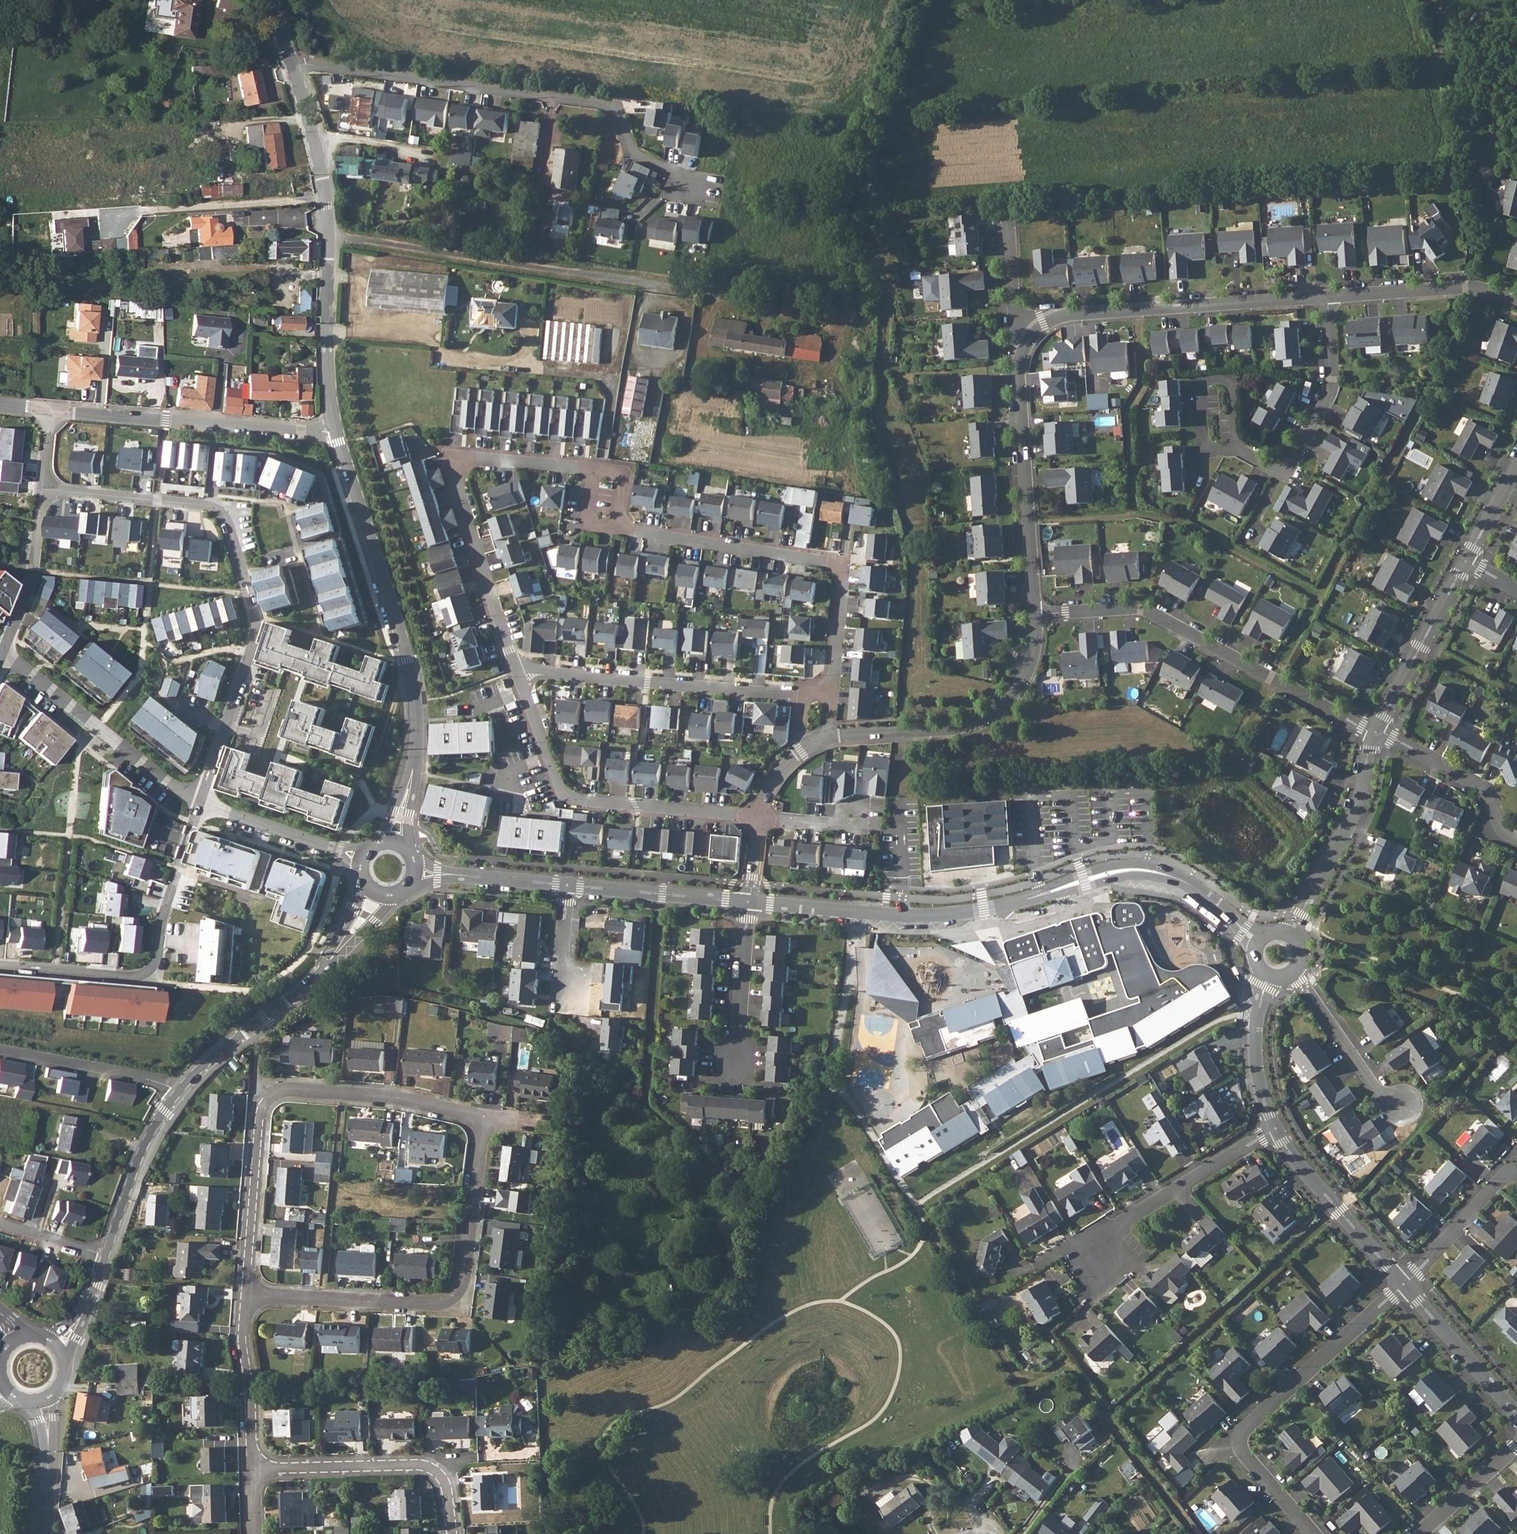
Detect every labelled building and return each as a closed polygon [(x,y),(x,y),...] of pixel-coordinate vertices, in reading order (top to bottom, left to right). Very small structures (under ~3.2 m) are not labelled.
[(193,39),(198,1),(194,0),(172,0),(170,8),(176,9),(172,35),(193,39)] [(224,8),(224,12),(238,14),(241,1),(233,0),(226,0),(224,8)] [(225,66),(191,67),(192,75),(225,74),(225,66)] [(258,69),(237,74),(244,105),(264,100),(258,69)] [(354,89),(350,125),(369,128),(373,92),(354,89)] [(391,95),(383,94),(379,119),(404,123),(407,100),(402,99),(391,98),(391,95)] [(432,100),(416,98),(413,120),(428,123),(428,127),(444,129),(448,102),(432,100)] [(480,106),(472,105),(471,108),(461,106),(458,106),(455,105),(452,128),(476,131),(480,106)] [(494,109),(480,106),(476,131),(475,135),(490,137),(491,131),(506,133),(509,112),(494,109)] [(674,110),(659,108),(658,114),(651,113),(648,130),(654,131),(670,134),(671,127),(674,110)] [(518,121),(513,156),(536,158),(541,125),(538,124),(518,121)] [(265,169),(267,169),(272,168),(283,167),(277,123),(246,127),(249,148),(263,146),(265,169)] [(683,129),(671,127),(670,134),(667,149),(672,150),(682,152),(684,144),(680,143),(683,129)] [(688,145),(684,144),(682,152),(686,153),(685,158),(691,159),(697,160),(701,138),(689,135),(688,145)] [(555,168),(553,189),(575,191),(578,168),(579,168),(581,153),(573,152),(573,147),(562,145),(561,150),(556,150),(554,168),(555,168)] [(360,147),(340,147),(340,174),(348,174),(348,175),(371,176),(372,170),(376,170),(377,161),(363,161),(363,155),(360,154),(360,147)] [(376,170),(374,180),(411,186),(412,183),(423,186),(426,184),(431,180),(438,181),(439,171),(432,170),(430,167),(426,167),(424,169),(393,164),(393,162),(384,160),(385,153),(379,151),(377,161),(376,170)] [(454,151),(452,165),(471,168),(471,166),(472,154),(454,151)] [(513,156),(511,167),(534,169),(536,158),(513,156)] [(653,172),(635,164),(630,175),(626,173),(617,193),(632,200),(636,191),(642,194),(653,172)] [(1509,180),(1501,214),(1516,218),(1516,182),(1509,180)] [(240,184),(221,185),(221,196),(241,194),(240,184)] [(221,196),(221,185),(209,186),(210,197),(221,196)] [(1418,225),(1406,226),(1408,250),(1423,248),(1432,262),(1444,254),(1436,241),(1443,237),(1438,230),(1448,223),(1433,202),(1423,209),(1429,218),(1418,225)] [(621,211),(604,208),(599,236),(623,240),(626,224),(616,222),(616,218),(620,219),(621,211)] [(214,215),(187,217),(188,229),(196,228),(198,246),(229,244),(228,226),(218,227),(218,226),(217,225),(216,225),(215,225),(215,223),(214,215)] [(975,216),(950,218),(951,229),(956,229),(958,259),(980,257),(982,255),(982,248),(978,245),(978,239),(979,239),(978,225),(975,226),(975,216)] [(76,255),(101,253),(100,240),(79,241),(79,231),(88,231),(87,217),(52,219),(53,233),(62,232),(64,251),(76,250),(76,255)] [(664,219),(655,217),(652,219),(649,238),(676,243),(678,231),(680,219),(672,218),(671,220),(671,222),(663,221),(664,219)] [(697,219),(681,217),(680,219),(678,231),(687,233),(685,242),(700,244),(701,240),(709,241),(713,222),(697,219)] [(1353,224),(1318,226),(1320,252),(1339,250),(1340,269),(1356,268),(1353,224)] [(1389,227),(1369,228),(1371,266),(1387,265),(1387,255),(1408,254),(1408,250),(1406,230),(1390,231),(1389,227)] [(1286,233),(1269,234),(1271,258),(1289,256),(1290,266),(1306,265),(1303,228),(1285,229),(1286,233)] [(128,249),(137,250),(138,230),(129,230),(128,249)] [(1254,231),(1219,233),(1220,253),(1241,251),(1242,264),(1256,263),(1254,231)] [(1204,234),(1169,237),(1172,280),(1188,279),(1187,260),(1205,260),(1204,234)] [(101,253),(114,252),(113,239),(100,240),(101,253)] [(300,240),(268,242),(267,257),(278,258),(278,252),(301,253),(300,260),(311,260),(311,257),(317,257),(318,240),(308,240),(300,240)] [(237,244),(211,246),(212,258),(224,257),(224,256),(238,254),(237,244)] [(1070,287),(1068,266),(1054,267),(1053,250),(1034,251),(1037,285),(1040,288),(1060,287),(1060,288),(1070,287)] [(1155,254),(1123,256),(1125,283),(1137,282),(1137,281),(1145,280),(1156,279),(1155,254)] [(1108,257),(1076,259),(1078,287),(1090,286),(1090,284),(1098,284),(1110,283),(1108,257)] [(370,308),(446,314),(446,305),(448,286),(449,277),(373,271),(370,308)] [(984,273),(923,277),(924,302),(942,301),(943,311),(968,309),(966,291),(985,289),(984,273)] [(299,314),(316,315),(316,302),(310,302),(310,286),(300,286),(299,314)] [(448,286),(446,305),(458,306),(459,287),(448,286)] [(153,304),(128,302),(127,309),(153,312),(153,321),(161,321),(160,306),(153,306),(153,304)] [(97,305),(76,303),(73,340),(93,342),(94,327),(95,328),(97,305)] [(478,303),(476,325),(517,328),(519,306),(478,303)] [(679,317),(647,312),(642,344),(674,349),(679,317)] [(194,314),(192,335),(207,336),(206,346),(225,348),(226,338),(225,337),(225,334),(227,334),(228,318),(194,314)] [(1407,314),(1395,315),(1396,342),(1428,340),(1427,315),(1415,315),(1407,316),(1407,314)] [(302,317),(272,315),(272,322),(279,323),(279,329),(302,330),(302,317)] [(254,316),(253,325),(266,326),(267,317),(254,316)] [(1360,319),(1348,320),(1350,346),(1382,343),(1380,316),(1367,317),(1367,318),(1360,319)] [(1500,319),(1493,339),(1496,340),(1491,356),(1513,364),(1516,353),(1516,325),(1500,319)] [(731,329),(728,347),(821,363),(824,343),(823,343),(821,338),(818,335),(789,330),(787,341),(747,335),(748,322),(732,320),(731,329)] [(548,321),(544,359),(568,361),(592,363),(595,325),(548,321)] [(1300,321),(1282,323),(1283,330),(1277,330),(1278,345),(1300,344),(1299,329),(1301,329),(1300,321)] [(969,324),(944,326),(946,361),(989,358),(988,342),(970,343),(969,324)] [(1236,326),(1228,327),(1229,344),(1229,345),(1236,344),(1237,350),(1252,349),(1251,327),(1236,328),(1236,326)] [(1228,327),(1206,328),(1207,345),(1229,344),(1228,327)] [(1169,333),(1154,333),(1155,355),(1170,354),(1170,349),(1177,348),(1176,330),(1169,330),(1169,333)] [(1183,330),(1176,330),(1177,348),(1184,348),(1184,353),(1200,352),(1198,331),(1183,332),(1183,330)] [(1107,335),(1091,336),(1093,374),(1114,372),(1114,368),(1131,367),(1129,343),(1108,345),(1107,335)] [(1083,337),(1064,338),(1064,344),(1053,344),(1053,352),(1050,352),(1050,363),(1085,361),(1083,337)] [(1496,340),(1493,339),(1487,355),(1491,356),(1496,340)] [(1300,344),(1278,345),(1279,361),(1285,360),(1285,368),(1303,366),(1303,359),(1301,359),(1300,344)] [(115,375),(152,378),(154,359),(117,355),(115,375)] [(98,359),(66,357),(65,371),(67,373),(66,386),(75,386),(77,384),(88,385),(89,380),(97,380),(98,359)] [(296,375),(296,383),(311,383),(312,367),(296,367),(296,375)] [(1114,368),(1114,372),(1115,378),(1117,379),(1129,379),(1131,377),(1131,367),(1114,368)] [(1065,370),(1039,372),(1041,396),(1044,396),(1044,403),(1068,401),(1065,370)] [(1516,382),(1516,381),(1491,372),(1481,402),(1505,411),(1509,400),(1511,393),(1513,393),(1516,382)] [(249,374),(248,398),(265,398),(266,382),(269,382),(270,374),(249,374)] [(280,382),(280,398),(310,399),(311,383),(296,383),(296,375),(281,374),(280,382)] [(198,409),(207,410),(209,408),(214,377),(195,375),(193,390),(178,388),(176,406),(188,407),(189,406),(198,407),(198,409)] [(991,376),(963,378),(965,410),(991,408),(990,396),(990,389),(992,389),(991,376)] [(649,380),(631,377),(625,413),(643,416),(649,380)] [(756,391),(756,398),(763,398),(781,401),(781,399),(783,385),(783,383),(754,379),(753,390),(756,391)] [(1163,405),(1181,404),(1179,381),(1162,383),(1163,405)] [(266,382),(265,398),(280,398),(280,382),(269,382),(266,382)] [(464,414),(453,413),(451,430),(463,431),(463,425),(476,427),(477,415),(479,401),(479,400),(469,399),(470,386),(458,385),(457,399),(465,399),(464,414)] [(783,385),(781,399),(792,401),(794,386),(783,385)] [(1297,395),(1280,385),(1269,405),(1270,406),(1286,414),(1290,407),(1297,395)] [(488,416),(477,415),(476,427),(476,432),(487,433),(488,428),(501,429),(502,417),(503,403),(503,402),(494,402),(495,388),(483,387),(482,401),(490,402),(488,416)] [(513,418),(502,417),(501,429),(501,434),(512,435),(512,430),(526,431),(527,419),(528,405),(518,404),(519,391),(508,390),(506,403),(514,404),(513,418)] [(538,420),(527,419),(526,431),(525,436),(536,437),(537,432),(550,433),(551,422),(552,407),(543,406),(544,393),(532,392),(531,405),(539,406),(538,420)] [(1108,393),(1086,394),(1087,410),(1108,409),(1108,393)] [(562,423),(551,422),(550,433),(550,439),(561,440),(561,434),(575,435),(576,424),(577,409),(567,408),(569,395),(557,394),(555,407),(564,408),(562,423)] [(1299,396),(1297,395),(1290,407),(1292,408),(1299,396)] [(575,435),(574,441),(585,442),(586,436),(599,438),(603,411),(592,410),(593,397),(582,396),(580,410),(588,410),(587,425),(576,424),(575,435)] [(224,397),(223,411),(250,414),(251,404),(241,404),(241,398),(224,397)] [(781,401),(763,398),(762,407),(780,409),(781,401)] [(1355,408),(1351,415),(1350,414),(1343,425),(1368,438),(1383,410),(1360,398),(1355,408)] [(312,404),(300,404),(301,415),(312,415),(312,404)] [(1158,412),(1159,428),(1180,426),(1179,411),(1181,411),(1181,404),(1163,405),(1163,412),(1158,412)] [(1286,414),(1270,406),(1267,412),(1262,409),(1254,423),(1273,433),(1281,420),(1283,421),(1286,414)] [(1470,420),(1453,451),(1470,460),(1480,442),(1491,448),(1498,435),(1470,420)] [(987,423),(970,424),(972,459),(994,457),(994,445),(995,445),(994,431),(988,432),(987,423)] [(1072,423),(1046,424),(1047,436),(1047,443),(1046,444),(1046,456),(1074,454),(1072,423)] [(0,428),(0,461),(17,463),(18,454),(17,454),(18,443),(19,443),(20,430),(0,428)] [(1357,450),(1329,434),(1323,447),(1334,453),(1324,471),(1340,480),(1357,450)] [(405,466),(413,464),(407,443),(405,443),(403,436),(384,442),(387,452),(385,453),(389,463),(394,462),(396,469),(405,466)] [(209,448),(169,444),(167,466),(207,470),(209,448)] [(149,450),(123,447),(121,469),(143,471),(142,476),(154,477),(155,464),(148,463),(149,450)] [(1162,471),(1164,471),(1183,469),(1182,454),(1184,454),(1184,447),(1166,448),(1166,455),(1161,455),(1162,471)] [(272,453),(223,448),(219,487),(258,490),(259,484),(264,484),(274,488),(271,495),(298,505),(300,499),(310,502),(311,498),(314,508),(295,514),(303,542),(342,531),(326,478),(322,479),(320,477),(322,472),(277,454),(274,459),(271,458),(272,453)] [(96,454),(74,452),(72,472),(94,474),(96,454)] [(428,472),(425,460),(413,464),(405,466),(408,477),(410,476),(413,486),(443,477),(440,468),(428,472)] [(17,494),(20,463),(17,463),(0,461),(0,492),(17,494)] [(1439,464),(1430,480),(1434,482),(1426,497),(1446,508),(1456,491),(1465,496),(1472,482),(1439,464)] [(1091,468),(1047,471),(1049,487),(1067,486),(1068,505),(1093,503),(1091,468)] [(1164,471),(1165,493),(1185,492),(1184,483),(1183,469),(1164,471)] [(1223,508),(1239,516),(1257,483),(1243,475),(1238,484),(1222,475),(1210,496),(1225,504),(1223,508)] [(995,476),(971,478),(974,517),(998,515),(997,506),(995,506),(994,496),(996,496),(995,476)] [(443,477),(413,486),(416,496),(414,496),(417,507),(437,501),(434,489),(445,485),(443,477)] [(1430,480),(1422,495),(1426,497),(1434,482),(1430,480)] [(527,504),(521,483),(491,492),(497,513),(527,504)] [(206,488),(164,484),(163,493),(168,494),(169,490),(187,492),(187,496),(191,496),(191,492),(200,493),(200,497),(205,497),(206,488)] [(1287,484),(1273,509),(1284,515),(1289,510),(1317,524),(1333,493),(1316,484),(1307,502),(1296,497),(1298,491),(1287,484)] [(644,510),(664,513),(667,496),(659,495),(660,489),(634,485),(631,504),(645,506),(644,510)] [(437,489),(440,500),(450,498),(447,487),(437,489)] [(563,512),(566,489),(559,487),(558,491),(544,489),(543,498),(545,499),(543,509),(563,512)] [(820,492),(790,487),(787,505),(795,506),(795,504),(805,506),(798,547),(808,549),(809,544),(811,544),(816,515),(808,513),(809,506),(817,507),(820,492)] [(715,521),(723,523),(727,498),(705,494),(702,514),(716,516),(715,521)] [(872,500),(849,496),(848,504),(847,510),(855,512),(854,515),(853,524),(877,528),(878,518),(875,517),(876,509),(871,508),(872,500)] [(1210,496),(1208,500),(1223,508),(1225,504),(1210,496)] [(671,514),(694,518),(696,500),(674,497),(671,514)] [(745,526),(753,527),(757,501),(735,497),(732,519),(746,521),(745,526)] [(847,510),(848,504),(840,502),(840,501),(827,499),(824,517),(845,521),(847,511),(847,510)] [(437,501),(417,507),(421,518),(422,517),(425,527),(455,517),(453,509),(441,512),(437,501)] [(775,530),(783,532),(787,506),(764,503),(761,524),(776,526),(775,530)] [(1406,524),(1410,526),(1402,541),(1423,552),(1433,533),(1442,538),(1448,526),(1415,508),(1406,524)] [(83,512),(82,518),(81,533),(97,535),(96,542),(105,543),(108,515),(83,512)] [(492,534),(497,550),(512,546),(509,537),(517,535),(510,515),(491,521),(494,529),(495,533),(492,534)] [(126,517),(116,516),(113,546),(127,548),(127,543),(129,541),(139,542),(141,521),(131,520),(125,520),(126,517)] [(73,519),(45,517),(43,537),(80,541),(81,533),(82,518),(73,517),(73,519)] [(455,517),(425,527),(428,536),(427,537),(430,547),(450,541),(446,529),(458,526),(455,517)] [(1271,529),(1267,536),(1266,535),(1259,546),(1284,560),(1299,531),(1276,519),(1271,529)] [(185,524),(166,521),(162,556),(181,559),(185,524)] [(1406,524),(1398,539),(1402,541),(1410,526),(1406,524)] [(999,526),(974,527),(976,559),(1003,557),(1002,544),(1001,545),(999,526)] [(890,536),(871,535),(869,559),(887,561),(890,536)] [(200,538),(193,537),(191,559),(209,561),(211,541),(205,540),(200,540),(200,538)] [(344,540),(305,551),(327,625),(334,622),(337,632),(368,623),(344,540)] [(458,567),(450,541),(430,547),(438,574),(458,567)] [(578,570),(582,544),(574,542),(574,547),(564,546),(561,568),(578,570)] [(512,546),(497,550),(500,558),(504,557),(508,568),(527,562),(521,543),(512,546)] [(1070,551),(1053,552),(1055,576),(1076,574),(1077,584),(1093,583),(1091,545),(1070,547),(1070,551)] [(608,575),(612,548),(604,547),(603,552),(593,550),(590,572),(608,575)] [(638,579),(642,553),(633,552),(633,556),(620,554),(616,576),(638,579)] [(1138,553),(1106,555),(1108,582),(1121,581),(1121,580),(1128,579),(1140,578),(1138,553)] [(668,576),(671,557),(659,556),(659,557),(649,555),(646,573),(668,576)] [(1390,555),(1382,569),(1386,571),(1394,556),(1390,555)] [(1386,571),(1382,569),(1374,585),(1407,603),(1415,589),(1406,584),(1415,568),(1394,556),(1386,571)] [(695,600),(701,562),(687,560),(686,565),(683,565),(679,586),(688,588),(686,599),(695,600)] [(1200,577),(1172,562),(1160,584),(1170,590),(1177,593),(1176,595),(1187,601),(1200,577)] [(731,568),(731,567),(723,565),(722,569),(710,567),(707,586),(727,590),(728,583),(731,568)] [(289,566),(252,577),(260,605),(266,603),(269,612),(300,603),(289,566)] [(458,567),(438,574),(446,600),(466,594),(458,567)] [(889,569),(864,567),(863,575),(865,575),(864,580),(863,581),(862,589),(886,591),(889,569)] [(738,584),(740,569),(731,568),(728,583),(738,584)] [(758,590),(760,571),(752,570),(752,571),(740,569),(738,584),(737,588),(750,590),(750,589),(758,590)] [(529,572),(511,577),(520,606),(533,602),(531,595),(535,593),(529,572)] [(1004,572),(977,574),(979,606),(1005,604),(1004,593),(1003,585),(1005,585),(1004,572)] [(787,597),(790,576),(782,575),(781,577),(767,574),(763,593),(787,597)] [(12,585),(0,575),(0,616),(12,585)] [(52,576),(39,575),(33,595),(45,600),(51,585),(52,576)] [(806,578),(798,577),(794,600),(814,603),(817,584),(805,582),(806,578)] [(138,607),(141,585),(76,579),(74,601),(97,603),(111,605),(138,607)] [(1246,597),(1215,581),(1206,597),(1224,607),(1218,618),(1231,625),(1246,597)] [(446,600),(441,602),(450,628),(455,626),(469,622),(474,620),(472,612),(470,612),(469,610),(471,609),(466,594),(446,600)] [(233,597),(155,620),(161,642),(171,638),(169,632),(183,628),(185,635),(219,625),(217,618),(223,616),(225,623),(239,619),(233,597)] [(892,602),(861,599),(860,607),(869,608),(868,618),(890,620),(892,602)] [(1280,609),(1262,599),(1244,633),(1258,640),(1263,631),(1282,642),(1293,621),(1279,613),(1280,609)] [(74,633),(42,607),(25,629),(57,654),(74,633)] [(1374,607),(1359,635),(1383,648),(1389,637),(1388,636),(1391,630),(1397,620),(1374,607)] [(1295,617),(1280,609),(1279,613),(1293,621),(1295,617)] [(1496,621),(1478,611),(1469,628),(1499,645),(1515,617),(1502,610),(1496,621)] [(223,616),(217,618),(219,625),(220,628),(226,626),(225,623),(223,616)] [(815,629),(816,619),(793,617),(792,639),(812,641),(812,634),(813,629),(815,629)] [(578,645),(587,646),(590,621),(560,618),(559,622),(558,640),(579,642),(578,645)] [(625,649),(647,651),(650,620),(627,618),(625,649)] [(525,625),(526,627),(524,652),(544,654),(545,640),(545,638),(549,638),(549,641),(558,641),(558,640),(559,622),(537,619),(525,625)] [(746,638),(769,640),(770,623),(740,620),(739,631),(747,631),(746,638)] [(272,623),(267,621),(260,642),(265,644),(272,623)] [(469,622),(455,626),(457,633),(452,635),(454,643),(457,642),(460,653),(480,647),(476,637),(479,636),(476,627),(471,629),(469,622)] [(1007,622),(963,625),(966,660),(991,658),(989,639),(1008,638),(1007,622)] [(338,644),(272,623),(265,644),(257,666),(269,669),(264,683),(280,689),(258,755),(231,747),(224,768),(219,784),(244,792),(245,788),(268,796),(266,800),(292,808),(292,807),(293,804),(315,812),(314,815),(339,824),(350,791),(330,783),(324,800),(297,791),(315,741),(337,748),(336,752),(361,761),(374,724),(353,716),(347,733),(320,724),(336,679),(358,687),(357,691),(382,699),(388,683),(378,679),(385,659),(370,654),(365,671),(333,661),(338,644)] [(609,647),(617,648),(619,625),(599,623),(598,643),(610,644),(609,647)] [(183,628),(169,632),(171,638),(172,642),(186,638),(185,635),(183,628)] [(49,664),(57,654),(25,629),(20,641),(49,664)] [(669,653),(677,654),(679,631),(658,629),(656,648),(669,650),(669,653)] [(687,655),(707,657),(709,632),(685,629),(683,648),(688,649),(687,655)] [(879,631),(859,629),(858,636),(857,636),(856,650),(877,653),(879,631)] [(729,659),(737,659),(739,632),(730,631),(730,634),(717,633),(715,656),(729,657),(729,659)] [(1126,631),(1112,632),(1114,664),(1149,661),(1147,642),(1127,644),(1126,631)] [(1097,633),(1081,634),(1082,653),(1063,654),(1065,679),(1100,677),(1097,633)] [(86,643),(67,667),(105,697),(124,673),(86,643)] [(487,660),(482,646),(480,647),(460,653),(457,654),(463,671),(483,665),(482,661),(487,660)] [(813,656),(813,649),(778,646),(777,655),(785,656),(784,663),(806,665),(807,656),(813,656)] [(1376,662),(1352,649),(1337,677),(1359,689),(1365,679),(1368,672),(1370,673),(1376,662)] [(1185,657),(1174,651),(1161,675),(1189,691),(1201,668),(1191,662),(1184,659),(1185,657)] [(855,659),(852,689),(867,690),(867,683),(872,683),(874,661),(855,659)] [(228,667),(214,660),(205,674),(200,696),(217,701),(228,667)] [(105,697),(67,667),(61,674),(99,704),(105,697)] [(1210,674),(1199,695),(1232,713),(1244,692),(1227,683),(1226,684),(1216,679),(1217,678),(1210,674)] [(174,678),(167,678),(163,691),(168,696),(177,697),(181,684),(174,678)] [(0,683),(0,725),(8,728),(20,698),(0,683)] [(392,684),(388,683),(382,699),(386,701),(392,684)] [(1457,692),(1440,684),(1427,710),(1458,726),(1459,725),(1468,709),(1452,701),(1457,692)] [(867,690),(852,689),(849,721),(872,720),(875,691),(867,690)] [(198,746),(202,734),(156,697),(138,720),(194,765),(197,761),(201,749),(198,746)] [(20,698),(8,728),(0,725),(0,735),(10,739),(17,722),(30,706),(20,698)] [(580,725),(582,700),(573,699),(573,702),(561,701),(559,723),(580,725)] [(745,718),(745,717),(737,717),(737,715),(728,714),(729,701),(714,700),(713,713),(721,713),(719,733),(744,735),(745,718)] [(507,712),(519,708),(516,701),(504,705),(507,712)] [(610,724),(612,703),(590,701),(588,722),(610,724)] [(779,706),(746,703),(745,717),(745,718),(757,719),(757,724),(776,726),(775,739),(788,740),(790,720),(778,718),(779,706)] [(447,716),(460,716),(459,705),(447,709),(447,716)] [(640,729),(642,707),(633,706),(633,708),(619,707),(617,727),(640,729)] [(679,731),(681,709),(648,706),(647,719),(655,720),(654,728),(679,731)] [(710,740),(713,713),(704,711),(704,715),(695,715),(692,739),(710,740)] [(71,739),(37,712),(16,737),(51,765),(71,739)] [(433,725),(434,756),(495,753),(493,722),(478,723),(478,719),(471,720),(471,724),(455,724),(455,721),(448,721),(449,725),(433,725)] [(187,773),(194,765),(138,720),(131,728),(187,773)] [(1458,726),(1448,745),(1457,750),(1458,748),(1467,753),(1468,756),(1481,762),(1491,743),(1459,725),(1458,726)] [(1326,740),(1304,727),(1287,758),(1326,779),(1333,765),(1317,756),(1326,740)] [(788,743),(788,740),(775,739),(782,748),(786,744),(788,743)] [(1492,764),(1502,768),(1505,769),(1504,772),(1509,783),(1514,785),(1516,784),(1516,751),(1500,744),(1492,764)] [(231,747),(226,745),(219,766),(224,768),(231,747)] [(589,780),(599,780),(602,750),(568,747),(566,764),(591,767),(589,780)] [(887,795),(891,758),(867,756),(864,780),(872,780),(870,794),(887,795)] [(620,784),(628,785),(631,762),(611,760),(609,780),(621,781),(620,784)] [(834,763),(826,763),(824,777),(833,778),(833,780),(839,780),(837,803),(855,795),(858,764),(834,762),(834,763)] [(649,787),(660,788),(662,765),(637,763),(635,783),(649,785),(649,787)] [(756,775),(737,765),(728,781),(740,787),(738,790),(746,794),(756,775)] [(682,790),(689,790),(691,768),(672,766),(670,787),(682,788),(682,790)] [(710,792),(719,794),(722,769),(699,767),(697,791),(706,792),(706,791),(710,791),(710,792)] [(1307,777),(1293,770),(1289,777),(1281,773),(1274,785),(1280,788),(1279,791),(1277,793),(1276,795),(1284,800),(1287,794),(1303,802),(1301,807),(1309,811),(1315,800),(1320,802),(1328,788),(1314,781),(1310,788),(1303,785),(1307,777)] [(14,789),(15,772),(1,771),(0,771),(0,788),(14,789)] [(112,772),(106,775),(105,787),(101,787),(97,828),(137,842),(149,809),(152,810),(154,805),(144,797),(112,772)] [(470,774),(468,782),(480,785),(482,774),(470,774)] [(822,804),(824,778),(806,776),(804,797),(808,798),(808,803),(822,804)] [(1416,782),(1407,777),(1397,795),(1418,806),(1419,804),(1427,809),(1434,794),(1415,783),(1416,782)] [(244,792),(219,784),(217,788),(290,812),(292,808),(266,800),(268,796),(245,788),(244,792)] [(432,787),(425,814),(485,827),(491,798),(476,794),(477,790),(470,789),(469,793),(454,790),(455,786),(448,784),(447,788),(432,785),(432,787)] [(339,824),(314,815),(313,820),(342,829),(355,792),(350,791),(339,824)] [(1442,799),(1433,820),(1456,829),(1464,810),(1455,807),(1449,804),(1450,802),(1442,799)] [(1011,800),(930,805),(935,870),(996,863),(995,846),(1012,845),(1011,800)] [(545,813),(556,814),(557,808),(554,801),(543,806),(545,813)] [(315,812),(293,804),(292,807),(314,815),(315,812)] [(1307,816),(1309,811),(1301,807),(1298,811),(1307,816)] [(575,810),(560,809),(560,814),(560,818),(574,819),(574,814),(575,810)] [(506,817),(503,847),(564,853),(566,823),(550,821),(551,817),(544,816),(544,820),(528,819),(529,815),(522,814),(522,818),(506,817)] [(602,845),(603,825),(587,824),(588,815),(574,814),(574,819),(572,842),(602,845)] [(712,860),(739,863),(742,833),(735,825),(728,824),(727,837),(714,836),(712,857),(712,860)] [(631,851),(633,828),(625,827),(625,831),(613,830),(611,849),(631,851)] [(665,831),(640,829),(638,850),(663,852),(665,831)] [(192,848),(187,863),(201,868),(252,884),(262,855),(262,853),(261,851),(260,850),(259,849),(202,831),(197,834),(192,848)] [(689,833),(665,831),(663,852),(687,854),(689,833)] [(0,832),(0,865),(8,866),(11,833),(0,832)] [(714,836),(689,833),(687,854),(712,857),(714,836)] [(1466,855),(1477,858),(1484,839),(1473,835),(1466,855)] [(1397,844),(1379,837),(1367,867),(1385,874),(1390,863),(1397,844)] [(792,867),(794,842),(780,840),(780,848),(774,847),(772,865),(792,867)] [(819,867),(821,844),(813,844),(813,846),(802,845),(800,863),(810,864),(810,866),(819,867)] [(1407,848),(1397,844),(1390,863),(1411,872),(1416,860),(1405,855),(1407,848)] [(847,869),(849,847),(841,846),(841,847),(829,846),(827,867),(847,869)] [(858,847),(849,847),(847,869),(866,871),(868,852),(857,851),(858,847)] [(260,892),(272,854),(259,849),(260,850),(261,851),(262,853),(262,855),(252,884),(201,868),(200,872),(260,892)] [(153,862),(124,853),(121,861),(126,863),(123,873),(142,880),(145,869),(151,871),(153,862)] [(280,862),(271,891),(292,897),(283,923),(308,932),(327,875),(326,872),(323,870),(287,858),(282,859),(280,862)] [(1460,862),(1450,886),(1455,888),(1453,892),(1461,896),(1463,891),(1475,896),(1476,894),(1485,898),(1488,896),(1492,888),(1491,884),(1488,884),(1495,869),(1485,865),(1485,866),(1482,865),(1480,870),(1478,872),(1472,870),(1471,866),(1460,862)] [(0,865),(0,883),(14,885),(15,866),(8,866),(0,865)] [(1511,869),(1501,893),(1510,896),(1511,895),(1516,897),(1516,872),(1511,869)] [(292,897),(271,891),(269,895),(278,898),(271,920),(283,923),(292,897)] [(125,893),(107,892),(104,914),(122,916),(123,916),(125,893)] [(1062,1032),(1038,1041),(1045,1062),(1095,1045),(1097,1050),(1099,1049),(1103,1063),(1139,1051),(1138,1048),(1147,1045),(1149,1047),(1232,995),(1221,978),(1223,977),(1220,971),(1215,968),(1208,965),(1202,964),(1195,964),(1189,966),(1184,969),(1176,971),(1169,970),(1164,968),(1159,964),(1156,961),(1138,926),(1143,924),(1147,921),(1147,918),(1147,914),(1143,905),(1139,902),(1107,901),(1120,902),(1117,904),(1115,907),(1114,909),(1115,917),(1106,919),(1104,915),(1102,913),(1098,912),(1073,919),(1008,940),(1006,943),(1006,946),(1012,965),(1061,949),(1075,945),(1076,949),(1080,947),(1089,973),(1106,967),(1109,963),(1109,959),(1107,954),(1114,952),(1129,995),(1130,998),(1133,999),(1135,998),(1141,996),(1143,1001),(1089,1021),(1095,1038),(1068,1048),(1062,1032)] [(483,912),(465,910),(462,941),(497,945),(498,926),(489,925),(489,927),(482,927),(482,924),(483,912)] [(541,916),(522,915),(519,938),(516,941),(514,961),(538,964),(539,955),(538,955),(539,944),(536,943),(537,940),(539,938),(541,916)] [(123,916),(122,916),(121,923),(120,923),(117,950),(136,952),(138,925),(136,925),(137,917),(123,916)] [(443,960),(446,917),(430,916),(429,927),(429,929),(425,928),(424,926),(409,925),(407,947),(424,948),(423,958),(443,960)] [(205,920),(200,981),(230,983),(235,925),(211,918),(211,920),(205,920)] [(646,925),(607,922),(607,932),(627,933),(625,950),(644,951),(646,925)] [(1182,922),(1176,936),(1193,943),(1199,929),(1182,922)] [(106,953),(108,924),(92,923),(92,929),(81,928),(80,952),(106,953)] [(39,949),(41,929),(7,926),(6,942),(17,943),(17,947),(26,948),(39,949)] [(715,931),(693,930),(692,945),(698,946),(697,959),(692,959),(691,975),(697,975),(696,997),(694,1020),(712,1021),(713,998),(714,976),(712,976),(713,961),(715,961),(716,946),(714,946),(715,931)] [(790,938),(769,936),(768,951),(765,951),(764,966),(767,966),(766,981),(763,1026),(780,1027),(783,982),(787,983),(788,967),(783,967),(784,953),(789,953),(790,938)] [(962,943),(951,948),(998,967),(986,951),(981,943),(962,943)] [(1054,1092),(1106,1071),(1103,1063),(1099,1049),(1097,1050),(1095,1045),(1045,1062),(1038,1041),(1062,1032),(1070,1030),(1070,1028),(1089,1022),(1089,1021),(1081,1000),(1030,1018),(1023,996),(1052,986),(1053,987),(1075,979),(1074,979),(1089,973),(1080,947),(1076,949),(1075,945),(1061,949),(1012,965),(1011,966),(1018,989),(1006,996),(1003,992),(975,1002),(974,999),(964,1002),(965,1005),(945,1012),(946,1015),(942,1017),(940,1014),(919,1021),(921,1028),(911,1031),(916,1046),(921,1044),(927,1059),(948,1052),(967,1045),(968,1048),(979,1045),(978,1042),(998,1035),(992,1019),(1002,1016),(1005,1026),(1011,1024),(1020,1047),(1026,1045),(1032,1055),(1017,1064),(1015,1061),(998,1072),(996,1069),(986,1075),(988,1078),(970,1089),(979,1103),(982,1101),(984,1106),(991,1102),(999,1116),(1017,1105),(1019,1108),(1028,1102),(1026,1100),(1045,1089),(1036,1075),(1046,1069),(1054,1092)] [(917,1000),(876,947),(872,978),(886,980),(885,995),(917,1000)] [(620,1010),(624,965),(606,964),(604,1001),(600,1002),(600,1009),(620,1010)] [(538,972),(513,969),(511,1001),(520,1001),(523,1005),(534,1006),(535,1000),(535,995),(537,995),(539,980),(537,980),(538,972)] [(46,1012),(49,977),(20,975),(0,973),(0,1008),(46,1012)] [(886,980),(872,978),(870,993),(885,995),(886,980)] [(65,994),(64,1008),(156,1016),(160,1002),(162,986),(104,982),(76,979),(75,983),(69,982),(65,994)] [(395,997),(393,1012),(403,1013),(405,1002),(405,998),(398,997),(395,997)] [(1236,1003),(1228,1008),(1231,1013),(1239,1008),(1236,1003)] [(1400,1030),(1382,1004),(1360,1018),(1367,1028),(1371,1034),(1370,1035),(1377,1046),(1400,1030)] [(156,1016),(64,1008),(64,1012),(156,1020),(156,1016)] [(621,1020),(606,1019),(605,1026),(604,1026),(603,1043),(604,1043),(603,1052),(611,1053),(611,1051),(621,1052),(622,1040),(624,1040),(625,1028),(620,1028),(621,1020)] [(504,1025),(498,1024),(492,1024),(491,1039),(513,1041),(514,1027),(511,1027),(506,1025),(504,1025)] [(1430,1027),(1423,1032),(1432,1046),(1437,1042),(1438,1039),(1430,1027)] [(697,1046),(698,1032),(677,1030),(676,1046),(681,1046),(680,1060),(675,1059),(674,1075),(695,1076),(696,1061),(698,1062),(700,1047),(697,1046)] [(1422,1075),(1443,1061),(1436,1051),(1432,1046),(1423,1032),(1388,1057),(1397,1070),(1411,1060),(1422,1075)] [(292,1064),(301,1065),(301,1060),(318,1061),(332,1063),(334,1041),(294,1037),(293,1048),(292,1063),(292,1064)] [(793,1038),(772,1037),(771,1052),(769,1052),(767,1067),(770,1067),(769,1081),(790,1083),(791,1068),(786,1067),(787,1053),(792,1054),(793,1038)] [(1320,1049),(1313,1039),(1292,1054),(1310,1080),(1332,1064),(1325,1054),(1324,1055),(1320,1049)] [(353,1041),(352,1049),(384,1052),(385,1044),(353,1041)] [(1441,1047),(1437,1042),(1432,1046),(1436,1051),(1441,1047)] [(1212,1056),(1206,1046),(1189,1056),(1190,1058),(1179,1066),(1188,1081),(1199,1075),(1206,1087),(1223,1076),(1210,1057),(1212,1056)] [(293,1048),(282,1047),(281,1055),(281,1063),(292,1063),(293,1048)] [(384,1052),(352,1049),(351,1069),(383,1072),(384,1052)] [(407,1050),(405,1075),(417,1076),(417,1074),(435,1076),(436,1075),(445,1076),(448,1054),(407,1050)] [(271,1063),(281,1064),(281,1063),(281,1055),(271,1054),(271,1063)] [(0,1059),(0,1083),(16,1086),(13,1098),(29,1101),(33,1082),(20,1080),(23,1064),(0,1059)] [(473,1061),(471,1083),(487,1085),(487,1089),(495,1090),(498,1064),(473,1061)] [(75,1073),(46,1068),(44,1077),(58,1080),(56,1093),(72,1096),(71,1101),(84,1103),(87,1088),(74,1086),(75,1080),(74,1080),(75,1073)] [(523,1090),(523,1094),(541,1096),(540,1099),(551,1101),(553,1084),(554,1077),(518,1072),(516,1089),(523,1090)] [(1326,1078),(1310,1089),(1330,1117),(1356,1099),(1348,1088),(1338,1095),(1326,1078)] [(134,1085),(109,1080),(105,1101),(130,1106),(134,1085)] [(553,1084),(551,1101),(559,1102),(562,1085),(553,1084)] [(1498,1105),(1507,1095),(1501,1089),(1491,1100),(1498,1105)] [(1515,1092),(1513,1090),(1507,1095),(1498,1105),(1497,1106),(1514,1121),(1516,1118),(1516,1089),(1515,1092)] [(982,1131),(965,1104),(963,1106),(953,1090),(911,1116),(912,1118),(904,1123),(903,1120),(882,1133),(885,1136),(880,1140),(902,1176),(920,1165),(919,1163),(927,1158),(928,1160),(944,1150),(946,1153),(982,1131)] [(1224,1105),(1215,1090),(1198,1100),(1216,1130),(1236,1118),(1230,1110),(1227,1109),(1224,1105)] [(229,1130),(230,1121),(231,1114),(233,1114),(234,1104),(230,1103),(231,1095),(216,1094),(215,1102),(211,1101),(210,1116),(212,1116),(212,1129),(229,1130)] [(686,1094),(684,1112),(691,1113),(691,1118),(707,1119),(707,1117),(729,1118),(752,1120),(751,1122),(767,1123),(767,1118),(774,1118),(775,1100),(768,1100),(768,1102),(744,1100),(730,1099),(717,1098),(693,1097),(693,1094),(686,1094)] [(1183,1128),(1166,1100),(1154,1108),(1163,1123),(1145,1134),(1152,1146),(1164,1139),(1168,1146),(1180,1138),(1178,1134),(1176,1132),(1183,1128)] [(982,1131),(983,1135),(991,1131),(988,1126),(975,1105),(973,1101),(965,1104),(982,1131)] [(975,1105),(988,1126),(992,1124),(982,1108),(984,1106),(982,1101),(979,1103),(975,1105)] [(1362,1125),(1353,1111),(1333,1125),(1342,1138),(1339,1141),(1349,1156),(1381,1134),(1370,1119),(1362,1125)] [(60,1124),(55,1151),(73,1154),(78,1128),(76,1127),(78,1118),(63,1115),(61,1124),(60,1124)] [(352,1119),(350,1140),(382,1142),(382,1146),(392,1146),(394,1123),(385,1122),(385,1121),(352,1119)] [(282,1144),(281,1152),(304,1154),(306,1123),(286,1122),(284,1144),(282,1144)] [(1333,1125),(1330,1127),(1339,1141),(1342,1138),(1333,1125)] [(1500,1140),(1483,1125),(1461,1148),(1475,1161),(1479,1161),(1492,1146),(1493,1147),(1500,1140)] [(413,1131),(410,1162),(426,1164),(427,1156),(443,1157),(445,1135),(413,1131)] [(1180,1138),(1168,1146),(1174,1157),(1187,1149),(1180,1138)] [(202,1144),(201,1155),(203,1155),(202,1164),(205,1166),(204,1171),(208,1175),(226,1177),(227,1159),(229,1159),(230,1146),(202,1144)] [(505,1146),(501,1181),(520,1183),(522,1165),(530,1166),(532,1150),(505,1146)] [(1148,1166),(1137,1149),(1112,1165),(1113,1166),(1103,1172),(1116,1193),(1126,1186),(1125,1184),(1130,1181),(1138,1176),(1136,1173),(1148,1166)] [(1021,1150),(1014,1154),(1022,1167),(1029,1163),(1021,1150)] [(318,1152),(317,1162),(332,1164),(333,1154),(318,1152)] [(23,1172),(39,1178),(46,1157),(28,1154),(22,1172),(23,1172)] [(60,1160),(56,1174),(65,1176),(65,1179),(72,1180),(71,1184),(84,1186),(87,1165),(60,1160)] [(1467,1177),(1450,1161),(1425,1189),(1441,1204),(1450,1193),(1452,1194),(1467,1177)] [(317,1162),(316,1173),(323,1174),(322,1182),(330,1182),(332,1164),(317,1162)] [(1088,1164),(1071,1175),(1075,1181),(1056,1192),(1072,1217),(1087,1208),(1082,1201),(1094,1194),(1095,1195),(1104,1190),(1088,1164)] [(1236,1179),(1235,1177),(1223,1185),(1232,1200),(1238,1201),(1253,1192),(1254,1194),(1269,1185),(1258,1166),(1249,1171),(1250,1173),(1243,1177),(1243,1175),(1236,1179)] [(279,1168),(277,1204),(299,1206),(302,1169),(279,1168)] [(397,1168),(395,1183),(411,1183),(413,1169),(397,1168)] [(12,1202),(8,1213),(27,1219),(38,1187),(36,1186),(40,1178),(39,1178),(23,1172),(19,1181),(12,1202)] [(12,1202),(19,1181),(10,1178),(3,1199),(12,1202)] [(192,1186),(190,1201),(198,1202),(199,1186),(192,1186)] [(199,1186),(198,1202),(197,1213),(198,1213),(197,1228),(220,1230),(221,1214),(222,1214),(223,1201),(226,1201),(228,1188),(199,1186)] [(1036,1190),(1023,1197),(1034,1215),(1017,1226),(1030,1247),(1060,1229),(1059,1227),(1047,1208),(1036,1190)] [(168,1196),(147,1195),(145,1225),(166,1227),(168,1196)] [(1279,1202),(1273,1195),(1253,1213),(1260,1221),(1263,1218),(1279,1236),(1297,1220),(1290,1213),(1286,1208),(1287,1207),(1281,1201),(1279,1202)] [(65,1203),(57,1201),(52,1218),(76,1226),(82,1206),(66,1201),(65,1203)] [(1054,1204),(1047,1208),(1059,1227),(1065,1223),(1054,1204)] [(1428,1220),(1410,1204),(1394,1222),(1411,1237),(1421,1225),(1423,1226),(1428,1220)] [(1509,1215),(1496,1228),(1489,1222),(1478,1234),(1506,1260),(1516,1247),(1516,1245),(1515,1243),(1516,1241),(1516,1222),(1509,1215)] [(394,1217),(393,1229),(408,1231),(410,1218),(394,1217)] [(1228,1236),(1213,1219),(1203,1228),(1202,1228),(1196,1233),(1192,1237),(1191,1236),(1184,1242),(1184,1247),(1194,1258),(1199,1258),(1206,1252),(1209,1252),(1217,1245),(1228,1236)] [(278,1220),(277,1227),(297,1229),(297,1222),(278,1220)] [(297,1229),(277,1227),(276,1237),(274,1237),(272,1267),(295,1269),(297,1229)] [(496,1237),(495,1251),(498,1252),(496,1268),(515,1270),(519,1239),(526,1239),(527,1232),(495,1228),(494,1237),(496,1237)] [(1009,1241),(1002,1229),(990,1237),(989,1243),(983,1241),(977,1266),(978,1266),(977,1271),(980,1275),(993,1278),(995,1270),(995,1271),(997,1263),(1000,1262),(1001,1256),(1000,1254),(1002,1246),(1009,1241)] [(174,1267),(174,1274),(177,1277),(201,1279),(202,1264),(205,1264),(205,1258),(217,1259),(218,1246),(179,1242),(178,1264),(174,1267)] [(361,1252),(376,1253),(376,1246),(374,1244),(363,1244),(361,1246),(361,1252)] [(1450,1264),(1443,1271),(1460,1287),(1485,1260),(1468,1245),(1461,1253),(1462,1254),(1451,1265),(1450,1264)] [(16,1255),(6,1252),(7,1248),(0,1246),(0,1269),(10,1272),(16,1255)] [(307,1246),(306,1272),(324,1274),(326,1248),(307,1246)] [(29,1255),(17,1251),(16,1255),(10,1272),(10,1273),(19,1276),(18,1278),(32,1282),(39,1262),(27,1258),(29,1255)] [(340,1251),(339,1274),(375,1276),(376,1253),(361,1252),(340,1251)] [(397,1254),(396,1277),(429,1279),(429,1275),(436,1275),(437,1259),(430,1258),(430,1255),(397,1254)] [(1177,1255),(1165,1266),(1166,1268),(1163,1271),(1161,1269),(1154,1275),(1151,1272),(1145,1278),(1162,1297),(1171,1289),(1176,1295),(1187,1285),(1181,1279),(1191,1270),(1177,1255)] [(49,1262),(40,1259),(39,1262),(32,1282),(30,1290),(40,1294),(43,1286),(57,1290),(57,1288),(60,1289),(63,1279),(60,1279),(63,1271),(47,1266),(49,1262)] [(1347,1268),(1323,1289),(1341,1310),(1351,1301),(1350,1300),(1355,1295),(1364,1287),(1347,1268)] [(1055,1301),(1051,1294),(1053,1293),(1046,1281),(1023,1295),(1041,1323),(1045,1325),(1052,1320),(1053,1318),(1062,1313),(1055,1301)] [(490,1292),(487,1318),(508,1321),(513,1285),(488,1283),(487,1291),(490,1292)] [(210,1287),(190,1285),(189,1294),(180,1293),(179,1302),(184,1303),(183,1321),(200,1323),(201,1314),(205,1314),(206,1304),(208,1304),(210,1287)] [(1159,1309),(1140,1288),(1130,1298),(1132,1300),(1127,1305),(1126,1304),(1117,1313),(1124,1321),(1125,1320),(1135,1330),(1142,1324),(1142,1321),(1147,1316),(1150,1316),(1159,1309)] [(1305,1292),(1292,1305),(1294,1308),(1282,1319),(1298,1336),(1312,1324),(1319,1331),(1331,1320),(1305,1292)] [(1292,1305),(1280,1316),(1282,1319),(1294,1308),(1292,1305)] [(1507,1307),(1495,1320),(1505,1330),(1504,1332),(1514,1341),(1516,1340),(1516,1341),(1516,1317),(1507,1307)] [(173,1320),(172,1332),(199,1334),(200,1323),(183,1321),(173,1320)] [(280,1324),(278,1346),(306,1349),(309,1323),(298,1322),(297,1326),(280,1324)] [(323,1324),(323,1346),(341,1346),(360,1347),(361,1327),(350,1327),(350,1325),(340,1325),(323,1324)] [(1121,1341),(1106,1325),(1097,1333),(1099,1335),(1094,1339),(1092,1338),(1090,1336),(1087,1336),(1081,1341),(1081,1345),(1082,1346),(1082,1347),(1096,1362),(1102,1362),(1119,1347),(1117,1345),(1121,1341)] [(377,1328),(376,1351),(412,1352),(413,1328),(404,1327),(404,1329),(377,1328)] [(1280,1328),(1257,1350),(1275,1370),(1285,1361),(1284,1360),(1289,1355),(1298,1347),(1280,1328)] [(440,1340),(439,1352),(452,1352),(453,1353),(461,1354),(461,1352),(470,1352),(470,1330),(462,1330),(462,1332),(454,1332),(455,1330),(443,1329),(443,1340),(440,1340)] [(1392,1335),(1374,1351),(1385,1363),(1382,1366),(1394,1379),(1423,1355),(1412,1343),(1405,1349),(1392,1335)] [(181,1351),(179,1373),(199,1374),(199,1367),(201,1367),(204,1342),(182,1340),(181,1341),(176,1341),(174,1343),(173,1349),(175,1351),(181,1351)] [(1235,1348),(1209,1372),(1238,1403),(1250,1393),(1238,1379),(1252,1366),(1235,1348)] [(1374,1351),(1371,1353),(1382,1366),(1385,1363),(1374,1351)] [(117,1366),(118,1381),(140,1379),(139,1364),(117,1366)] [(1442,1380),(1435,1371),(1416,1388),(1437,1412),(1457,1394),(1449,1384),(1447,1386),(1442,1380)] [(1330,1388),(1321,1396),(1339,1417),(1363,1396),(1346,1376),(1337,1384),(1331,1389),(1330,1388)] [(140,1379),(118,1381),(119,1394),(141,1393),(140,1391),(143,1391),(143,1411),(155,1411),(155,1378),(140,1379)] [(1209,1393),(1185,1415),(1202,1434),(1211,1426),(1216,1421),(1217,1422),(1227,1413),(1209,1393)] [(83,1394),(78,1418),(99,1422),(103,1397),(90,1395),(83,1394)] [(224,1396),(199,1397),(191,1397),(192,1412),(199,1412),(200,1427),(222,1426),(221,1409),(224,1409),(224,1396)] [(502,1415),(490,1416),(490,1437),(515,1436),(515,1433),(523,1433),(522,1421),(530,1420),(530,1414),(523,1414),(523,1409),(519,1405),(505,1405),(502,1408),(502,1415)] [(1470,1424),(1477,1417),(1467,1406),(1439,1430),(1451,1444),(1453,1442),(1464,1454),(1482,1438),(1470,1424)] [(293,1410),(275,1411),(276,1436),(294,1436),(294,1443),(311,1443),(310,1422),(293,1422),(293,1410)] [(1064,1440),(1071,1436),(1081,1450),(1100,1437),(1081,1410),(1055,1428),(1064,1440)] [(370,1435),(370,1414),(362,1414),(361,1411),(336,1411),(337,1421),(328,1421),(329,1442),(355,1441),(356,1436),(362,1436),(362,1435),(370,1435)] [(470,1417),(431,1418),(432,1439),(471,1438),(470,1417)] [(416,1418),(379,1420),(379,1438),(391,1437),(391,1440),(417,1440),(416,1418)] [(978,1452),(977,1454),(985,1460),(986,1457),(998,1466),(996,1469),(1004,1474),(1002,1476),(1008,1481),(1025,1460),(1017,1454),(1019,1451),(1019,1446),(1018,1443),(1012,1439),(1006,1440),(1002,1445),(992,1437),(990,1436),(983,1431),(979,1424),(960,1433),(965,1445),(973,1451),(974,1449),(978,1452)] [(1294,1424),(1280,1437),(1294,1452),(1284,1461),(1293,1471),(1317,1451),(1294,1424)] [(1185,1426),(1159,1449),(1180,1473),(1191,1463),(1183,1454),(1198,1440),(1185,1426)] [(1046,1438),(1041,1443),(1046,1448),(1051,1443),(1046,1438)] [(154,1442),(154,1457),(164,1457),(164,1443),(154,1442)] [(1453,1442),(1451,1444),(1462,1457),(1464,1454),(1453,1442)] [(225,1447),(203,1448),(204,1473),(226,1472),(225,1447)] [(101,1448),(83,1453),(93,1488),(130,1478),(126,1466),(108,1472),(101,1448)] [(986,1457),(985,1460),(996,1469),(998,1466),(986,1457)] [(1332,1458),(1303,1483),(1314,1495),(1321,1488),(1334,1502),(1352,1487),(1341,1474),(1344,1472),(1332,1458)] [(1025,1460),(1008,1481),(1015,1486),(1017,1484),(1038,1500),(1050,1484),(1030,1468),(1032,1465),(1025,1460)] [(1420,1462),(1396,1483),(1414,1503),(1424,1495),(1423,1494),(1428,1489),(1437,1481),(1420,1462)] [(1344,1472),(1341,1474),(1352,1487),(1355,1484),(1344,1472)] [(475,1483),(474,1483),(475,1510),(496,1509),(496,1486),(502,1486),(501,1475),(495,1476),(495,1474),(475,1475),(475,1483)] [(1232,1481),(1213,1498),(1235,1522),(1255,1503),(1246,1494),(1245,1495),(1240,1489),(1232,1481)] [(137,1509),(139,1512),(153,1507),(153,1486),(153,1483),(143,1486),(142,1507),(137,1509)] [(205,1497),(225,1496),(224,1484),(192,1485),(193,1500),(194,1500),(195,1521),(198,1523),(206,1523),(205,1497)] [(239,1484),(228,1484),(228,1493),(239,1493),(239,1484)] [(892,1492),(877,1503),(895,1525),(928,1501),(915,1484),(897,1497),(892,1492)] [(174,1486),(161,1486),(161,1495),(175,1495),(174,1486)] [(1495,1498),(1516,1523),(1516,1499),(1513,1495),(1506,1488),(1495,1498)] [(419,1489),(396,1490),(396,1498),(399,1498),(400,1520),(421,1519),(421,1497),(419,1497),(419,1489)] [(294,1527),(305,1527),(304,1519),(306,1519),(306,1514),(316,1513),(318,1513),(318,1499),(304,1499),(303,1492),(280,1493),(281,1510),(282,1510),(283,1525),(294,1525),(294,1527)] [(1338,1522),(1349,1533),(1362,1522),(1373,1533),(1377,1533),(1394,1520),(1371,1494),(1338,1522)] [(225,1496),(205,1497),(206,1523),(227,1522),(226,1496),(225,1496)] [(811,1501),(804,1503),(808,1514),(815,1511),(811,1501)] [(63,1508),(72,1533),(77,1533),(81,1532),(83,1530),(83,1528),(98,1523),(92,1506),(77,1511),(75,1504),(63,1508)] [(1088,1533),(1104,1512),(1094,1506),(1079,1526),(1088,1533)] [(1474,1517),(1475,1518),(1469,1523),(1461,1531),(1463,1533),(1496,1533),(1502,1528),(1483,1508),(1474,1517)] [(304,1519),(305,1527),(316,1527),(316,1513),(306,1514),(306,1519),(304,1519)] [(1109,1514),(1106,1516),(1117,1530),(1120,1528),(1109,1514)] [(1104,1525),(1110,1533),(1113,1533),(1117,1530),(1106,1516),(1104,1518),(1107,1522),(1104,1525)] [(1041,1532),(1044,1533),(1073,1533),(1052,1518),(1047,1525),(1041,1532)] [(1258,1533),(1279,1533),(1281,1533),(1271,1522),(1258,1533)] [(350,1533),(350,1530),(349,1525),(336,1525),(336,1533),(337,1533),(350,1533)]
